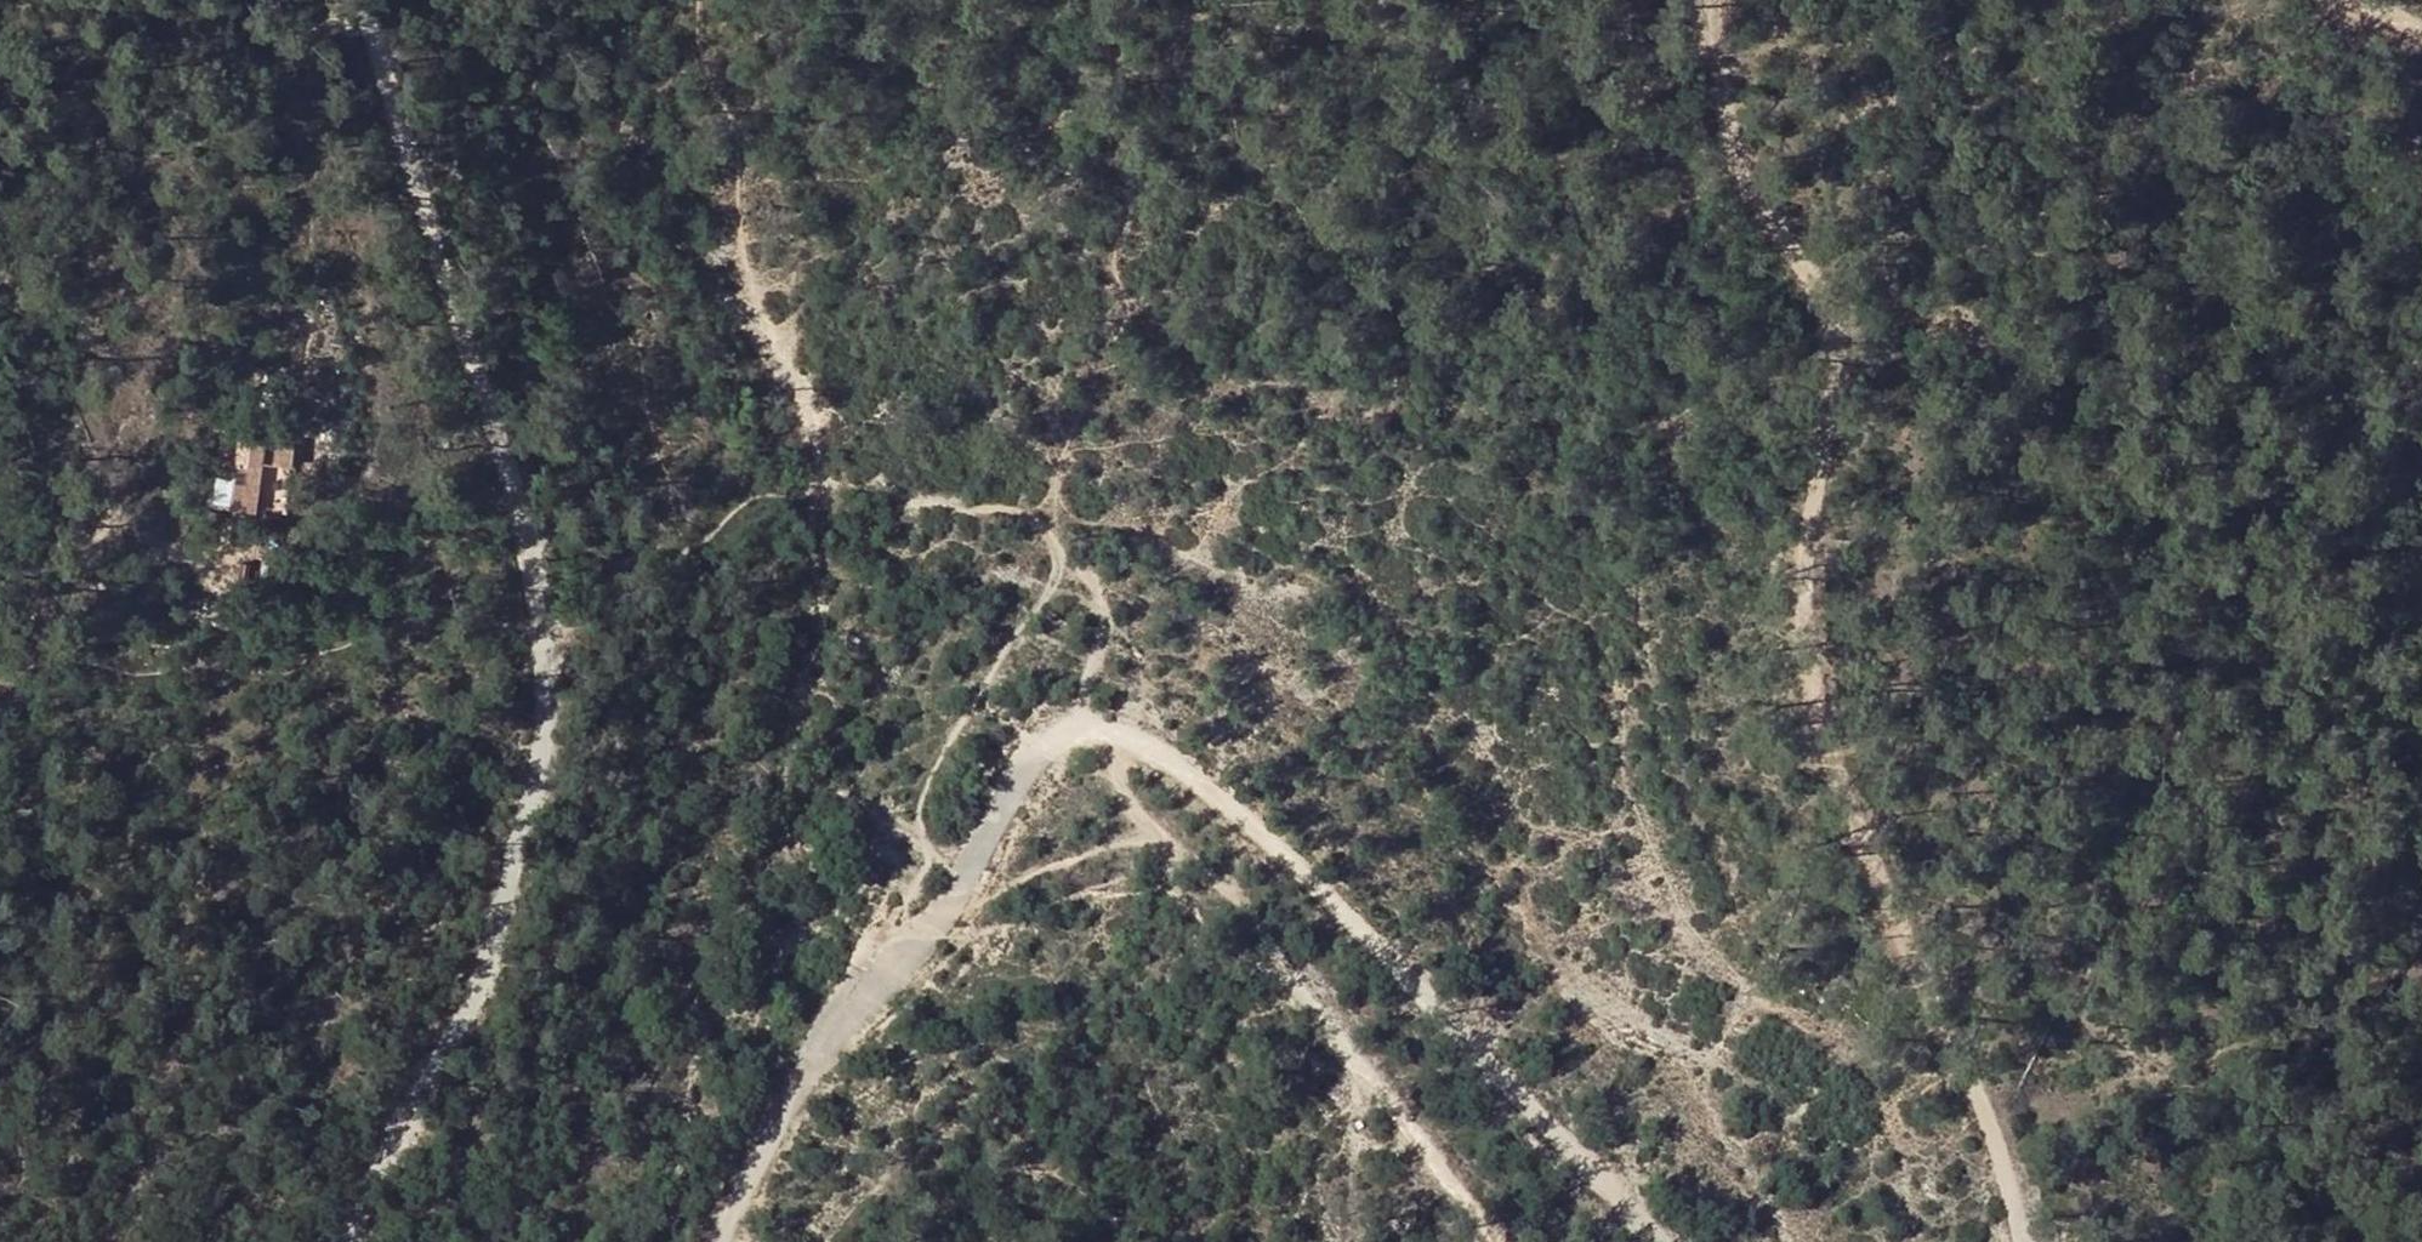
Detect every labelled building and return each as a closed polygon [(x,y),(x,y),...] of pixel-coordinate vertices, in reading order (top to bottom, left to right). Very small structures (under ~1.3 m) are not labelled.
[(208,506),(204,538),(228,538),(233,507),(208,506)]
